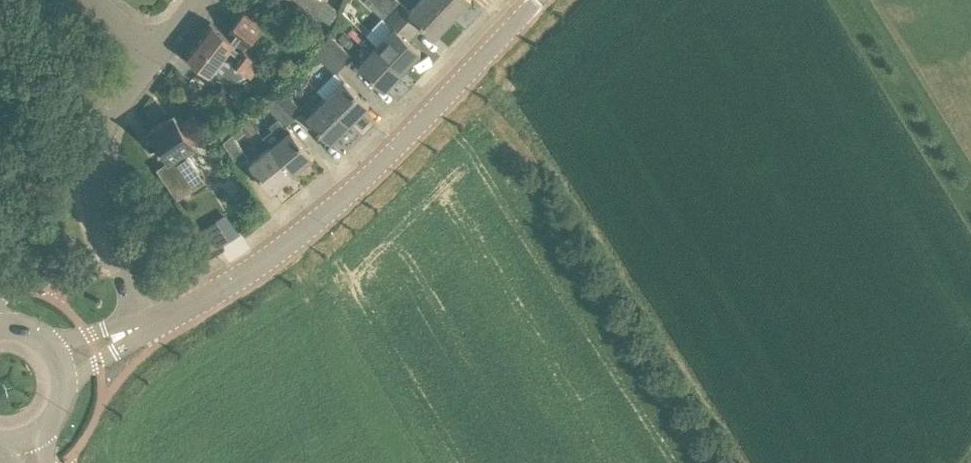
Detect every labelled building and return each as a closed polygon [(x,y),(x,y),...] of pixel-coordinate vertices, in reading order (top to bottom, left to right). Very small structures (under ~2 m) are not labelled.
[(330,23),(339,10),(326,0),(300,0),(330,23)] [(408,39),(415,32),(402,19),(382,0),(365,0),(394,28),(377,46),(403,70),(421,51),(408,39)] [(411,10),(400,0),(382,0),(402,19),(415,32),(422,24),(435,37),(453,17),(435,0),(421,0),(411,10)] [(453,17),(470,0),(435,0),(453,17)] [(245,49),(268,19),(249,4),(225,34),(211,23),(186,55),(212,75),(227,55),(250,73),(260,61),(245,49)] [(319,35),(310,13),(296,18),(297,23),(294,24),(300,42),(319,35)] [(324,44),(343,64),(352,55),(330,34),(324,44)] [(335,73),(343,64),(324,44),(317,55),(335,73)] [(377,46),(358,65),(384,90),(403,70),(377,46)] [(369,104),(344,79),(325,98),(350,123),(369,104)] [(209,104),(198,86),(183,95),(191,107),(197,103),(201,109),(209,104)] [(294,118),(303,110),(284,89),(275,97),(294,118)] [(285,125),(294,118),(275,97),(267,105),(285,125)] [(350,123),(325,98),(306,117),(331,142),(350,123)] [(175,113),(149,131),(169,160),(157,168),(178,198),(205,181),(187,155),(198,148),(175,113)] [(313,157),(291,129),(270,146),(293,174),(313,157)] [(248,157),(233,134),(223,142),(238,164),(248,157)] [(270,146),(250,163),(272,190),(293,174),(270,146)]
